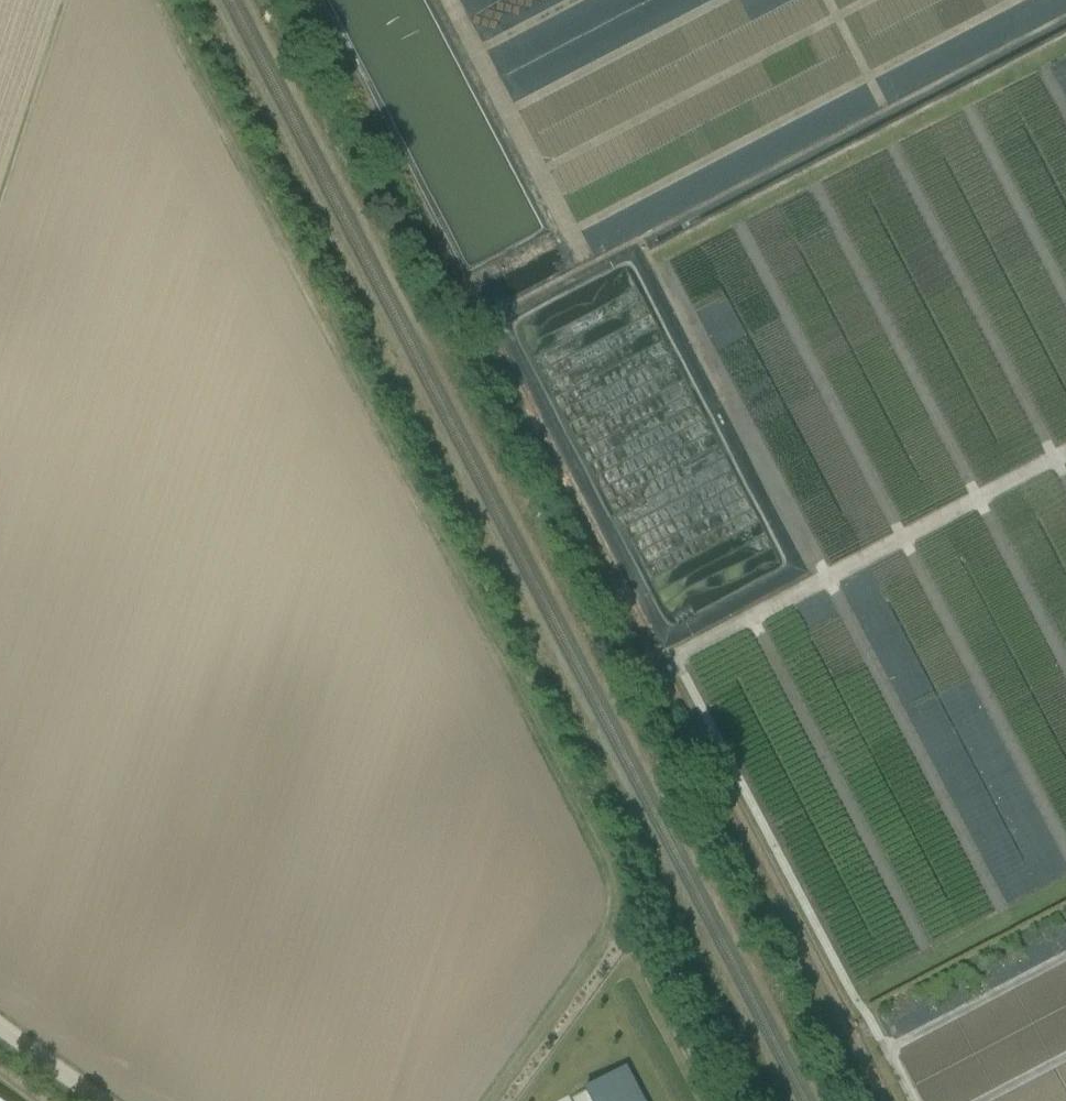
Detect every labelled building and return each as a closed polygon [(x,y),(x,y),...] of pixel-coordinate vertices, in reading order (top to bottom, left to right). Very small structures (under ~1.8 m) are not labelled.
[(587,1087),(594,1100),(646,1100),(628,1066),(587,1087)]
